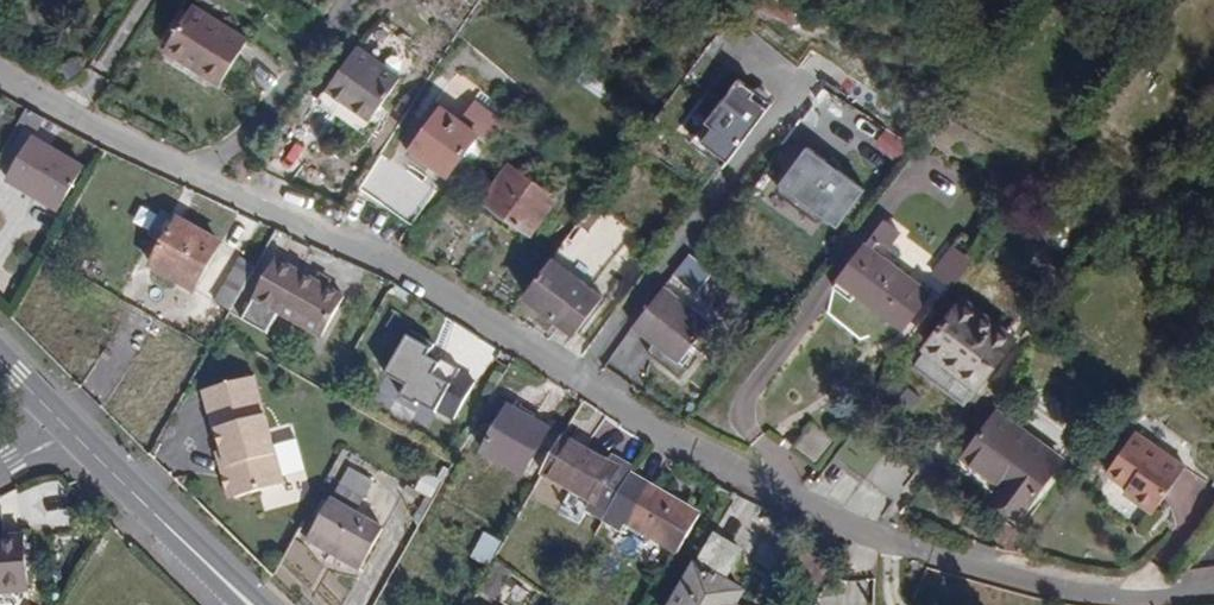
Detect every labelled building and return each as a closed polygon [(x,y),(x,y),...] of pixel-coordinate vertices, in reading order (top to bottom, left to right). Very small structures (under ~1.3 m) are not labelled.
[(193,5),(167,45),(200,66),(198,69),(221,83),(248,39),(193,5)] [(200,66),(167,45),(165,48),(198,69),(200,66)] [(344,99),(347,95),(376,117),(403,79),(359,47),(330,88),(344,99)] [(739,77),(689,142),(725,169),(775,104),(739,77)] [(326,92),(370,124),(376,117),(347,95),(344,99),(330,88),(326,92)] [(460,182),(500,122),(497,120),(505,110),(479,90),(471,101),(476,103),(461,122),(435,102),(416,126),(424,132),(408,153),(428,167),(432,161),(449,174),(460,182)] [(887,127),(873,145),(891,161),(906,142),(887,127)] [(75,185),(73,184),(82,168),(33,139),(22,158),(17,154),(5,176),(10,179),(8,181),(57,210),(71,186),(73,187),(75,185)] [(867,185),(806,145),(773,194),(817,223),(822,216),(838,227),(867,185)] [(412,225),(436,191),(407,170),(382,151),(379,157),(359,187),(383,203),(410,224),(412,225)] [(556,198),(510,165),(485,200),(514,220),(510,225),(528,238),(556,198)] [(479,209),(508,229),(510,225),(514,220),(485,200),(479,209)] [(150,254),(156,257),(152,265),(194,289),(220,243),(161,211),(149,233),(159,238),(150,254)] [(629,239),(599,217),(562,264),(554,258),(525,294),(576,333),(602,297),(591,288),(629,239)] [(883,220),(871,237),(886,248),(898,231),(883,220)] [(929,292),(880,255),(886,248),(871,237),(835,287),(853,300),(859,291),(905,326),(929,292)] [(943,280),(953,288),(972,263),(952,248),(940,263),(950,270),(943,280)] [(692,252),(671,276),(695,295),(715,271),(692,252)] [(255,266),(240,258),(216,302),(230,310),(242,289),(255,266)] [(269,327),(312,352),(344,297),(300,272),(277,259),(242,319),(266,333),(269,327)] [(933,273),(943,280),(950,270),(940,263),(933,273)] [(654,343),(647,352),(681,379),(688,370),(679,362),(710,322),(665,286),(633,326),(654,343)] [(1014,339),(962,300),(913,365),(965,405),(1014,339)] [(423,351),(406,341),(386,377),(401,386),(399,396),(415,405),(417,400),(433,409),(444,389),(425,378),(431,367),(418,360),(423,351)] [(254,375),(202,390),(213,430),(216,429),(227,467),(223,474),(227,489),(235,493),(235,496),(284,483),(254,375)] [(517,411),(509,407),(483,452),(524,475),(550,430),(532,420),(535,414),(520,405),(517,411)] [(1003,484),(996,494),(1022,514),(1061,460),(997,412),(965,456),(1003,484)] [(794,447),(817,465),(837,440),(814,422),(794,447)] [(893,500),(917,470),(889,449),(888,449),(859,426),(834,456),(864,480),(865,478),(893,500)] [(1108,472),(1129,487),(1134,491),(1131,495),(1154,511),(1186,467),(1135,432),(1108,472)] [(563,436),(542,472),(555,480),(592,501),(587,510),(600,517),(604,520),(605,519),(631,474),(634,467),(613,456),(609,463),(576,444),(563,436)] [(373,482),(349,468),(309,539),(360,568),(364,561),(382,528),(355,512),(373,482)] [(700,515),(631,474),(605,519),(623,530),(627,523),(678,553),(700,515)] [(1131,495),(1134,491),(1129,487),(1125,491),(1131,495)] [(487,567),(502,543),(484,532),(469,556),(487,567)] [(27,591),(23,535),(3,537),(3,543),(0,543),(0,593),(27,591)] [(674,604),(735,604),(743,592),(726,582),(741,555),(712,538),(674,604)]
